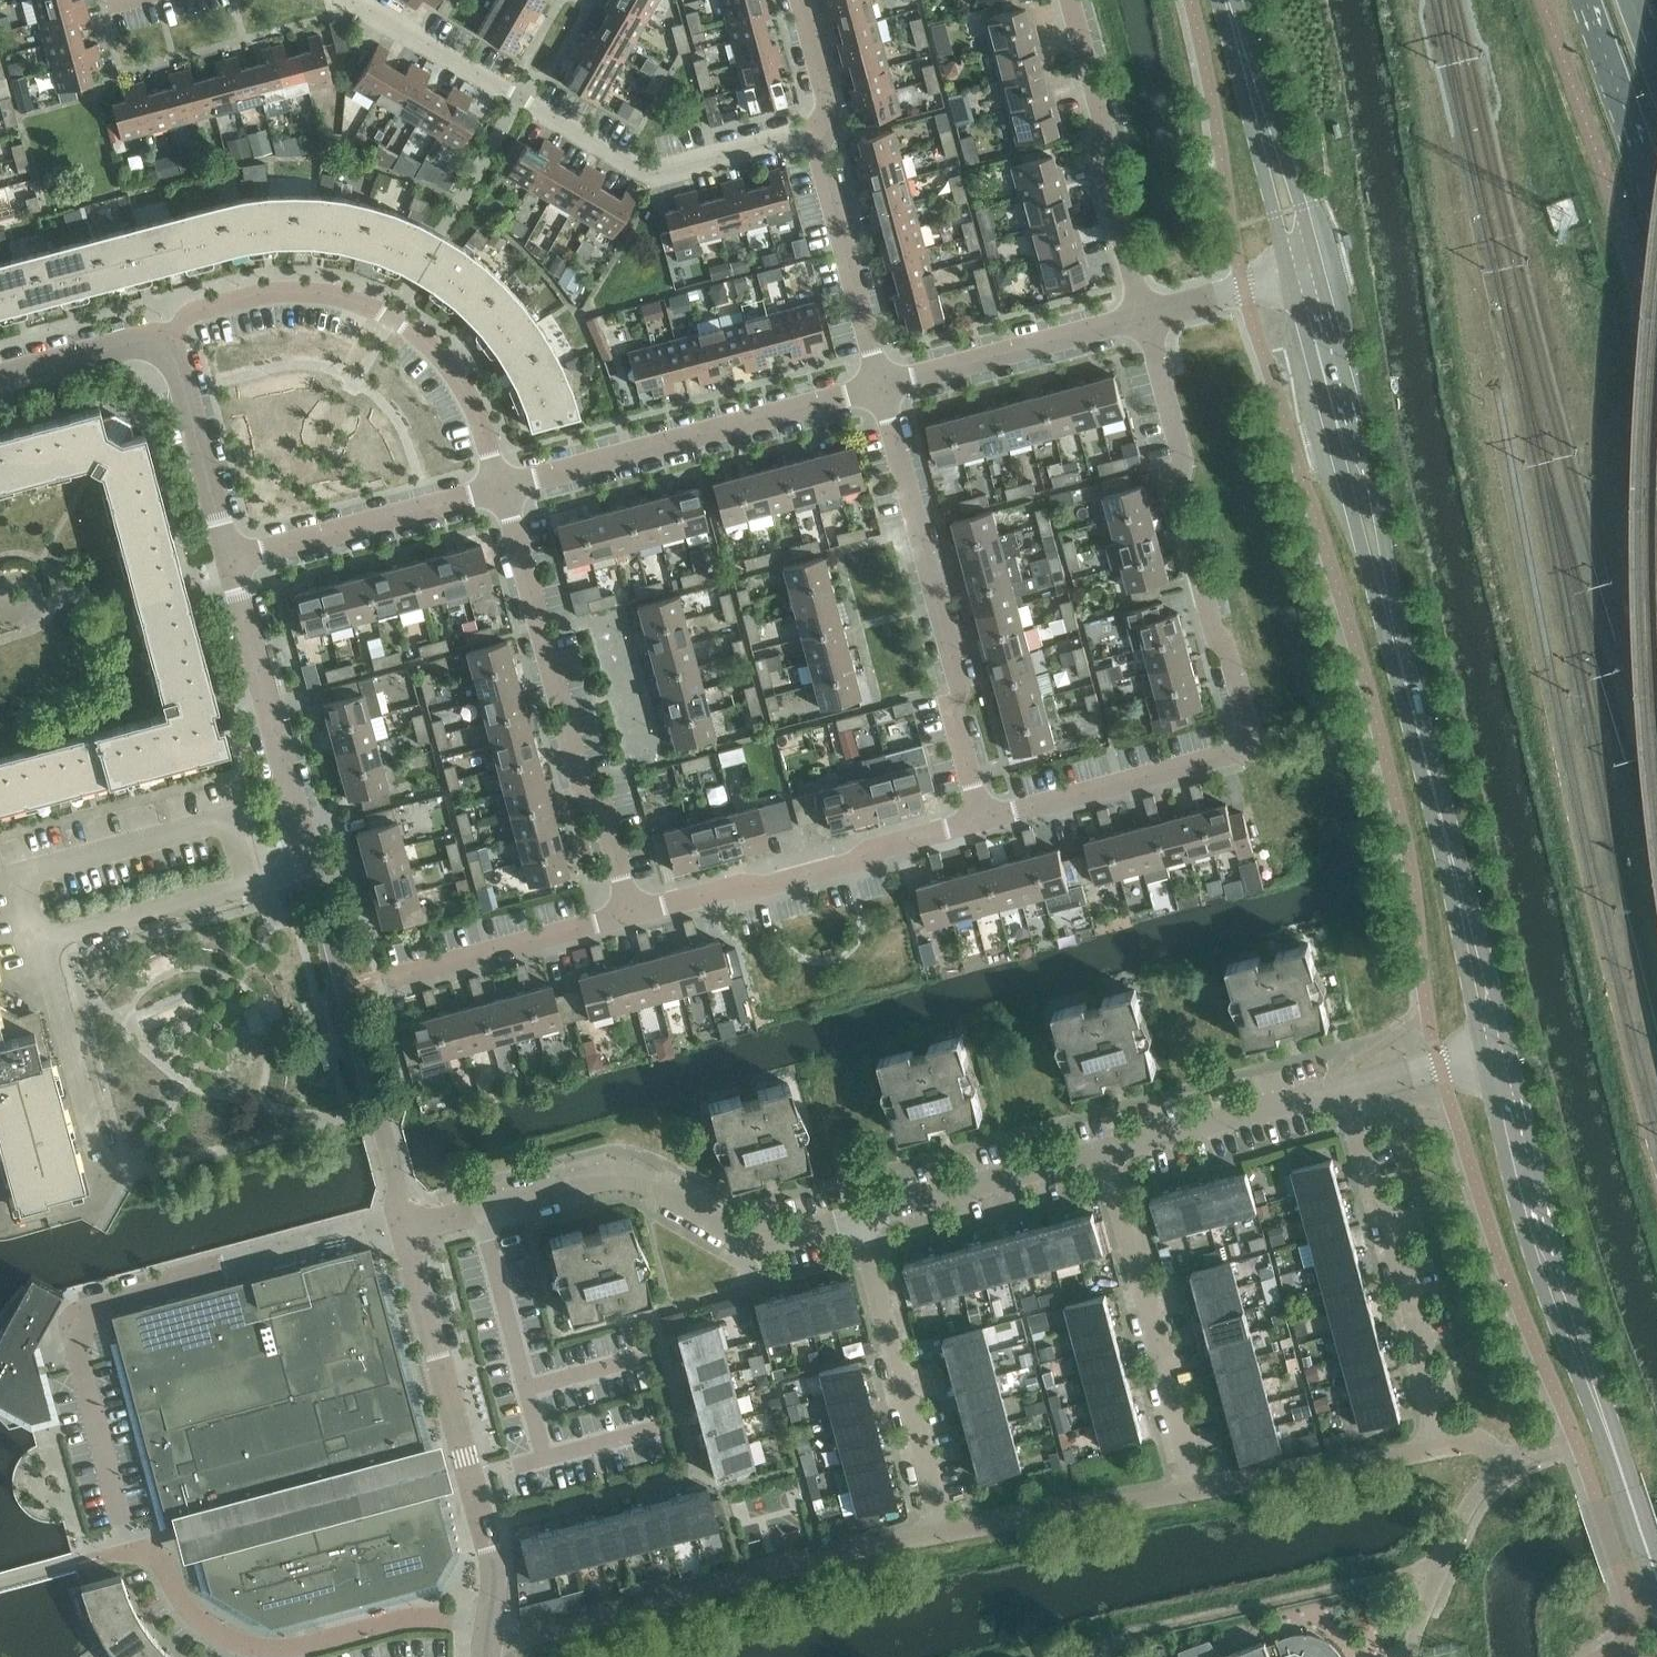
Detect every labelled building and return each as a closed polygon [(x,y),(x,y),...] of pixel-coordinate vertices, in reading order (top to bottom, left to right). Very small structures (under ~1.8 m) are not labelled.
[(39,21),(87,8),(85,0),(72,0),(34,0),(39,21)] [(407,2),(417,8),(421,0),(408,0),(407,2)] [(448,15),(456,3),(451,0),(443,0),(438,9),(448,15)] [(490,10),(522,28),(528,17),(533,20),(539,10),(521,0),(496,0),(490,10)] [(539,10),(545,1),(543,0),(521,0),(539,10)] [(604,20),(636,39),(648,18),(617,0),(609,0),(605,7),(610,9),(604,20)] [(648,18),(659,0),(617,0),(648,18)] [(725,17),(766,6),(765,0),(721,0),(725,17)] [(840,28),(876,19),(870,0),(854,0),(828,7),(831,18),(837,16),(840,28)] [(993,50),(1038,38),(1034,24),(1029,26),(1024,8),(1022,9),(1019,0),(1016,0),(1001,4),(1003,14),(984,19),(993,50)] [(725,17),(731,40),(767,31),(764,18),(769,17),(766,6),(725,17)] [(39,21),(45,44),(81,34),(78,22),(90,19),(87,8),(39,21)] [(522,28),(490,10),(478,32),(514,53),(521,42),(516,39),(522,28)] [(686,13),(690,26),(701,23),(698,10),(686,13)] [(909,20),(913,33),(925,30),(921,17),(909,20)] [(838,42),(841,53),(882,42),(876,19),(840,28),(843,41),(838,42)] [(948,19),(934,22),(940,52),(954,50),(948,19)] [(593,28),(587,38),(624,60),(636,39),(604,20),(598,31),(593,28)] [(672,26),(675,39),(687,36),(683,23),(672,26)] [(701,23),(690,26),(693,40),(705,37),(701,23)] [(925,30),(913,33),(917,47),(928,44),(925,30)] [(731,40),(738,63),(779,52),(776,41),(770,43),(767,31),(731,40)] [(45,44),(51,67),(99,54),(97,43),(84,46),(81,34),(45,44)] [(311,49),(299,52),(309,88),(333,82),(320,34),(308,37),(311,49)] [(687,36),(675,39),(679,53),(691,50),(687,36)] [(586,51),(580,62),(612,80),(624,60),(587,38),(581,48),(586,51)] [(993,50),(1001,81),(1041,71),(1036,54),(1041,52),(1038,38),(993,50)] [(849,63),(852,75),(888,65),(882,42),(841,53),(844,64),(849,63)] [(283,43),(272,46),(285,94),(309,88),(299,52),(287,56),(283,43)] [(354,87),(376,99),(394,67),(383,61),(390,50),(379,44),(354,87)] [(265,62),(253,65),(262,101),(285,94),(272,46),(262,49),(265,62)] [(738,63),(744,86),(779,77),(776,65),(782,63),(779,52),(738,63)] [(51,67),(58,91),(93,81),(90,68),(102,65),(99,54),(51,67)] [(237,56),(226,59),(239,107),(262,101),(253,65),(241,68),(237,56)] [(26,57),(13,59),(22,110),(34,108),(26,57)] [(693,61),(697,74),(709,71),(705,58),(693,61)] [(219,74),(206,77),(216,113),(239,107),(226,59),(215,62),(219,74)] [(376,99),(396,111),(421,68),(411,62),(405,74),(394,67),(376,99)] [(612,80),(580,62),(574,73),(569,70),(563,81),(599,102),(612,80)] [(922,66),(925,80),(937,77),(933,63),(922,66)] [(659,64),(652,76),(662,82),(669,70),(659,64)] [(850,88),(853,99),(894,88),(888,65),(852,75),(856,87),(850,88)] [(190,68),(180,71),(192,119),(216,113),(206,77),(194,81),(190,68)] [(396,111),(417,123),(436,91),(425,85),(431,74),(421,68),(396,111)] [(172,87),(160,90),(169,126),(192,119),(180,71),(168,74),(172,87)] [(709,71),(697,74),(701,88),(712,85),(709,71)] [(1001,81),(1009,112),(1054,100),(1050,86),(1045,87),(1041,71),(1001,81)] [(662,82),(652,76),(645,88),(655,94),(662,82)] [(779,77),(744,86),(750,111),(791,100),(788,88),(783,89),(779,77)] [(937,77),(925,80),(929,93),(941,90),(937,77)] [(144,81),(133,84),(146,132),(169,126),(160,90),(148,93),(144,81)] [(146,132),(133,84),(122,87),(126,99),(112,103),(122,138),(146,132)] [(417,123),(438,135),(463,92),(453,86),(447,98),(436,91),(417,123)] [(77,87),(58,92),(61,101),(79,96),(77,87)] [(894,88),(853,99),(856,110),(861,109),(865,122),(900,113),(894,88)] [(957,121),(970,119),(965,91),(953,93),(957,121)] [(463,92),(438,135),(460,148),(468,133),(475,132),(477,128),(475,122),(478,116),(466,109),(473,98),(463,92)] [(3,112),(14,109),(11,96),(0,99),(0,102),(3,112)] [(1054,100),(1009,112),(1017,144),(1057,133),(1053,116),(1058,114),(1054,100)] [(627,118),(638,124),(645,112),(634,106),(627,118)] [(14,109),(3,112),(6,126),(18,123),(14,109)] [(722,123),(719,109),(707,112),(711,126),(722,123)] [(116,120),(107,123),(112,141),(121,139),(116,120)] [(251,130),(255,151),(273,148),(269,127),(251,130)] [(939,130),(942,143),(954,140),(950,127),(939,130)] [(856,155),(859,166),(900,155),(894,130),(858,140),(862,153),(856,155)] [(227,140),(230,157),(251,152),(248,135),(227,140)] [(508,176),(529,188),(554,145),(544,139),(538,150),(517,138),(503,163),(512,168),(508,176)] [(954,140),(942,143),(949,167),(960,164),(954,140)] [(287,143),(290,153),(300,150),(298,141),(287,143)] [(12,145),(15,158),(27,156),(23,142),(12,145)] [(529,188),(550,200),(568,168),(558,162),(564,151),(554,145),(529,188)] [(999,147),(964,156),(966,165),(1001,155),(999,147)] [(191,156),(194,167),(203,164),(200,153),(191,156)] [(402,153),(395,166),(405,172),(412,160),(402,153)] [(868,175),(871,187),(906,178),(900,155),(859,166),(862,176),(868,175)] [(1012,166),(1020,197),(1065,185),(1061,171),(1056,172),(1052,155),(1012,166)] [(27,156),(15,158),(19,172),(30,169),(27,156)] [(550,200),(571,212),(596,169),(586,163),(579,174),(568,168),(550,200)] [(770,183),(758,187),(768,222),(792,216),(779,168),(767,171),(770,183)] [(435,184),(448,190),(456,177),(443,169),(435,184)] [(571,212),(591,224),(610,192),(599,186),(606,175),(596,169),(571,212)] [(949,177),(952,190),(964,187),(961,174),(949,177)] [(743,177),(732,180),(745,228),(768,222),(758,187),(746,190),(743,177)] [(868,201),(871,212),(913,201),(906,178),(871,187),(874,199),(868,201)] [(724,196),(712,199),(722,234),(745,228),(732,180),(721,183),(724,196)] [(1020,197),(1028,228),(1068,217),(1064,201),(1069,199),(1065,185),(1020,197)] [(610,192),(591,224),(613,236),(638,193),(627,187),(621,198),(610,192)] [(964,187),(952,190),(956,204),(968,201),(964,187)] [(697,190),(686,193),(699,241),(722,234),(712,199),(700,202),(697,190)] [(132,192),(116,194),(118,208),(134,206),(132,192)] [(217,204),(231,253),(249,249),(275,245),(294,245),(293,193),(268,194),(242,198),(217,204)] [(319,194),(294,193),(293,193),(294,245),(312,245),(339,248),(357,253),(369,203),(345,198),(319,194)] [(699,241),(686,193),(675,196),(678,208),(665,212),(674,247),(699,241)] [(26,198),(29,212),(41,209),(37,195),(26,198)] [(414,195),(409,207),(424,213),(429,201),(414,195)] [(880,221),(883,233),(919,224),(913,201),(871,212),(874,223),(880,221)] [(395,211),(369,203),(357,253),(374,258),(401,269),(416,278),(442,234),(419,221),(395,211)] [(87,204),(65,211),(70,224),(92,217),(87,204)] [(217,204),(155,220),(168,270),(231,253),(217,204)] [(1028,228),(1037,259),(1082,247),(1078,233),(1073,234),(1068,217),(1028,228)] [(155,220),(92,237),(106,286),(168,270),(155,220)] [(961,223),(965,236),(976,233),(973,220),(961,223)] [(881,247),(884,258),(925,247),(919,224),(883,233),(886,246),(881,247)] [(477,229),(468,239),(481,249),(489,238),(477,229)] [(976,233),(965,236),(968,250),(980,247),(976,233)] [(454,304),(467,317),(504,281),(485,263),(464,247),(445,236),(442,234),(416,278),(421,281),(432,287),(454,304)] [(92,237),(30,253),(43,303),(106,286),(92,237)] [(789,244),(792,257),(809,253),(806,239),(789,244)] [(892,268),(895,280),(931,270),(925,247),(884,258),(887,269),(892,268)] [(1082,247),(1037,259),(1045,290),(1085,280),(1080,262),(1085,261),(1082,247)] [(30,253),(0,261),(0,314),(43,303),(30,253)] [(715,265),(718,277),(732,273),(729,262),(715,265)] [(732,264),(734,273),(743,270),(741,262),(732,264)] [(974,269),(977,283),(989,280),(985,266),(974,269)] [(893,293),(896,304),(937,293),(931,270),(895,280),(899,292),(893,293)] [(688,276),(690,284),(706,280),(703,271),(688,276)] [(734,278),(738,291),(748,288),(745,275),(734,278)] [(989,280),(977,283),(981,296),(992,293),(989,280)] [(496,351),(506,368),(551,342),(537,320),(521,299),(504,281),(467,317),(480,330),(496,351)] [(937,293),(896,304),(899,315),(905,314),(908,327),(944,318),(937,293)] [(998,314),(992,293),(981,296),(986,317),(998,314)] [(815,301),(791,308),(804,356),(815,353),(811,340),(824,337),(815,301)] [(791,308),(768,314),(777,350),(789,346),(793,359),(804,356),(791,308)] [(768,314),(744,320),(757,368),(768,365),(765,353),(777,350),(768,314)] [(586,320),(611,375),(619,372),(593,317),(586,320)] [(744,320),(721,326),(731,362),(743,359),(746,371),(757,368),(744,320)] [(721,326),(698,333),(711,381),(722,378),(719,365),(731,362),(721,326)] [(698,333),(675,339),(685,374),(697,371),(700,384),(711,381),(698,333)] [(675,339),(652,345),(665,393),(676,390),(672,378),(685,374),(675,339)] [(551,342),(506,368),(515,384),(525,408),(531,428),(580,414),(573,389),(562,364),(551,342)] [(665,393),(652,345),(628,351),(632,368),(628,373),(629,378),(635,380),(637,387),(650,384),(654,396),(665,393)] [(1116,375),(1092,382),(1102,421),(1126,415),(1116,375)] [(1092,382),(1068,388),(1079,428),(1102,421),(1092,382)] [(1068,388),(1045,394),(1056,434),(1079,428),(1068,388)] [(1045,394),(1022,400),(1033,440),(1056,434),(1045,394)] [(1022,400),(999,406),(1010,446),(1033,440),(1022,400)] [(999,406),(976,412),(986,452),(1010,446),(999,406)] [(166,713),(0,758),(0,812),(230,750),(224,727),(231,725),(226,705),(220,685),(213,687),(183,574),(179,561),(145,433),(135,436),(131,423),(123,419),(116,414),(103,418),(100,407),(0,434),(0,488),(86,465),(96,470),(102,474),(132,586),(166,713)] [(976,412),(953,419),(963,458),(986,452),(976,412)] [(963,458),(953,419),(928,425),(939,465),(963,458)] [(853,445),(829,452),(840,491),(864,485),(853,445)] [(829,452),(806,458),(817,498),(840,491),(829,452)] [(1126,456),(1112,460),(1115,471),(1129,467),(1126,456)] [(806,458),(783,464),(794,504),(817,498),(806,458)] [(1115,471),(1112,460),(1099,464),(1102,474),(1115,471)] [(783,464),(760,470),(770,510),(794,504),(783,464)] [(1080,469),(1066,472),(1069,483),(1083,479),(1080,469)] [(760,470),(737,476),(747,516),(770,510),(760,470)] [(1069,483),(1066,472),(1053,476),(1055,487),(1069,483)] [(1103,481),(1106,494),(1105,495),(1111,519),(1151,508),(1145,484),(1133,487),(1130,474),(1103,481)] [(747,516),(737,476),(712,483),(723,523),(747,516)] [(1033,481),(1020,485),(1023,496),(1036,492),(1033,481)] [(1023,496),(1020,485),(1006,488),(1009,499),(1023,496)] [(697,487),(673,493),(684,533),(708,527),(697,487)] [(673,493),(650,499),(661,539),(684,533),(673,493)] [(987,493),(974,497),(976,508),(990,504),(987,493)] [(976,508),(974,497),(960,501),(963,512),(976,508)] [(650,499),(627,506),(638,545),(661,539),(650,499)] [(627,506),(604,512),(614,552),(638,545),(627,506)] [(1036,510),(1040,524),(1051,521),(1047,507),(1036,510)] [(1111,519),(1118,542),(1157,531),(1151,508),(1111,519)] [(954,521),(960,545),(1000,534),(994,510),(954,521)] [(604,512),(580,518),(591,558),(614,552),(604,512)] [(591,558),(580,518),(556,524),(567,564),(591,558)] [(1051,521),(1040,524),(1044,537),(1054,534),(1051,521)] [(864,526),(850,530),(853,541),(867,537),(864,526)] [(853,541),(850,530),(836,534),(839,544),(853,541)] [(1118,542),(1124,565),(1164,555),(1157,531),(1118,542)] [(960,545),(967,568),(1006,557),(1000,534),(960,545)] [(818,539),(804,542),(807,553),(820,549),(818,539)] [(1063,542),(1067,555),(1078,553),(1074,539),(1063,542)] [(807,553),(804,542),(790,546),(793,557),(807,553)] [(481,544),(457,551),(468,591),(492,584),(481,544)] [(457,551),(434,557),(445,597),(468,591),(457,551)] [(771,551),(757,554),(760,565),(774,561),(771,551)] [(1049,556),(1053,570),(1063,567),(1060,553),(1049,556)] [(1078,553),(1067,555),(1071,569),(1081,566),(1078,553)] [(760,565),(757,554),(744,558),(747,569),(760,565)] [(1124,565),(1130,589),(1132,589),(1135,602),(1162,595),(1158,582),(1170,579),(1164,555),(1124,565)] [(783,566),(789,590),(829,580),(823,556),(783,566)] [(434,557),(411,563),(421,603),(445,597),(434,557)] [(967,568),(973,591),(1013,581),(1006,557),(967,568)] [(411,563),(388,569),(398,609),(421,603),(411,563)] [(1063,567),(1053,570),(1056,584),(1067,581),(1063,567)] [(708,568),(694,572),(697,582),(711,579),(708,568)] [(388,569),(365,575),(375,615),(398,609),(388,569)] [(697,582),(694,572),(680,575),(683,586),(697,582)] [(365,575),(341,582),(352,621),(375,615),(365,575)] [(662,580),(648,584),(651,595),(664,591),(662,580)] [(789,590),(796,614),(835,603),(829,580),(789,590)] [(973,591),(979,614),(1019,604),(1013,581),(973,591)] [(341,582),(318,588),(329,628),(352,621),(341,582)] [(651,595),(648,584),(634,588),(637,598),(651,595)] [(736,590),(740,604),(751,601),(747,587),(736,590)] [(329,628),(318,588),(294,594),(305,634),(329,628)] [(719,594),(723,608),(734,605),(730,592),(719,594)] [(615,593),(602,596),(604,607),(618,603),(615,593)] [(638,605),(644,629),(684,619),(678,594),(638,605)] [(604,607),(602,596),(588,600),(591,611),(604,607)] [(1061,603),(1065,616),(1076,613),(1072,600),(1061,603)] [(1167,615),(1164,602),(1147,606),(1151,619),(1167,615)] [(796,614),(802,637),(842,626),(835,603),(796,614)] [(979,614),(985,638),(1025,627),(1019,604),(979,614)] [(734,605),(723,608),(727,622),(737,619),(734,605)] [(1179,612),(1167,615),(1151,619),(1147,606),(1125,612),(1135,650),(1146,647),(1185,636),(1179,612)] [(742,613),(746,627),(757,624),(753,610),(742,613)] [(1076,613),(1065,616),(1069,630),(1079,627),(1076,613)] [(644,629),(651,652),(691,642),(684,619),(644,629)] [(757,624),(746,627),(750,640),(761,638),(757,624)] [(492,625),(478,629),(481,640),(495,636),(492,625)] [(802,637),(808,660),(848,650),(842,626),(802,637)] [(985,638),(991,661),(1031,650),(1025,627),(985,638)] [(481,640),(478,629),(465,633),(468,643),(481,640)] [(1146,647),(1152,670),(1191,659),(1185,636),(1146,647)] [(446,638),(432,642),(435,652),(449,648),(446,638)] [(732,641),(735,655),(746,652),(742,638),(732,641)] [(467,651),(473,675),(513,664),(507,640),(467,651)] [(435,652),(432,642),(419,645),(421,656),(435,652)] [(651,652),(657,676),(697,665),(691,642),(651,652)] [(1074,649),(1077,663),(1088,660),(1084,646),(1074,649)] [(399,650),(385,654),(388,665),(402,661),(399,650)] [(808,660),(814,683),(854,673),(848,650),(808,660)] [(991,661),(997,684),(1037,673),(1031,650),(991,661)] [(746,652),(735,655),(739,668),(750,665),(746,652)] [(388,665),(385,654),(372,658),(375,668),(388,665)] [(755,659),(759,673),(769,670),(766,656),(755,659)] [(1152,670),(1158,693),(1198,682),(1191,659),(1152,670)] [(1088,660),(1077,663),(1081,676),(1092,673),(1088,660)] [(353,663),(339,666),(342,677),(356,673),(353,663)] [(473,675),(480,698),(519,687),(513,664),(473,675)] [(657,676),(663,699),(703,688),(697,665),(657,676)] [(342,677),(339,666),(325,670),(328,681),(342,677)] [(1097,669),(1101,683),(1112,680),(1108,667),(1097,669)] [(769,670),(759,673),(762,687),(773,684),(769,670)] [(419,674),(423,688),(434,685),(430,672),(419,674)] [(854,673),(814,683),(821,707),(860,697),(854,673)] [(997,684),(1004,707),(1044,696),(1037,673),(997,684)] [(323,703),(330,728),(369,717),(382,713),(372,676),(358,680),(362,693),(335,700),(323,703)] [(331,687),(335,700),(362,693),(358,680),(331,687)] [(1112,680),(1101,683),(1105,697),(1115,694),(1112,680)] [(1158,693),(1147,696),(1157,731),(1194,721),(1191,710),(1204,706),(1198,682),(1158,693)] [(744,687),(748,701),(758,698),(755,684),(744,687)] [(434,685),(423,688),(427,702),(437,699),(434,685)] [(480,698),(486,721),(526,710),(519,687),(480,698)] [(663,699),(669,722),(709,711),(703,688),(663,699)] [(1086,695),(1090,709),(1100,706),(1097,692),(1086,695)] [(765,696),(769,710),(779,707),(775,693),(765,696)] [(1004,707),(1010,730),(1050,720),(1044,696),(1004,707)] [(758,698),(748,701),(751,715),(762,712),(758,698)] [(892,704),(895,715),(913,710),(910,699),(892,704)] [(1107,706),(1111,720),(1122,717),(1118,703),(1107,706)] [(1100,706),(1090,709),(1093,723),(1104,720),(1100,706)] [(486,721),(492,744),(532,734),(526,710),(486,721)] [(709,711),(669,722),(676,746),(715,735),(709,711)] [(863,712),(850,716),(853,726),(866,723),(863,712)] [(412,715),(416,729),(426,727),(423,713),(412,715)] [(853,726),(850,716),(836,719),(839,730),(853,726)] [(330,728),(336,751),(376,740),(369,717),(330,728)] [(432,721),(435,735),(446,732),(442,718),(432,721)] [(1050,720),(1010,730),(1016,754),(1056,744),(1050,720)] [(426,727),(416,729),(419,743),(430,740),(426,727)] [(446,732),(435,735),(439,748),(450,745),(446,732)] [(492,744),(498,767),(538,757),(532,734),(492,744)] [(336,751),(342,774),(382,763),(376,740),(336,751)] [(745,743),(721,749),(724,762),(748,756),(745,743)] [(708,753),(694,757),(697,768),(711,764),(708,753)] [(498,767),(504,791),(544,780),(538,757),(498,767)] [(697,768),(694,757),(681,761),(684,771),(697,768)] [(913,764),(889,770),(900,810),(924,804),(921,792),(934,789),(927,762),(914,765),(913,764)] [(360,795),(387,788),(388,787),(382,763),(342,774),(348,798),(360,795)] [(444,767),(448,781),(458,778),(455,764),(444,767)] [(889,770),(866,777),(876,816),(900,810),(889,770)] [(866,777),(843,783),(853,823),(876,816),(866,777)] [(458,778),(448,781),(451,794),(462,792),(458,778)] [(504,791),(510,814),(550,803),(544,780),(504,791)] [(1205,796),(1201,782),(1191,785),(1194,799),(1205,796)] [(819,790),(826,817),(829,829),(853,823),(843,783),(819,789),(819,790)] [(387,788),(360,795),(363,808),(391,801),(387,788)] [(813,821),(826,817),(819,790),(805,794),(813,821)] [(799,825),(813,821),(805,794),(792,798),(799,825)] [(1145,797),(1148,811),(1158,808),(1155,795),(1145,797)] [(785,799),(772,803),(779,830),(793,826),(785,799)] [(510,814),(517,837),(557,826),(550,803),(510,814)] [(772,803),(758,807),(765,834),(779,830),(772,803)] [(1227,804),(1203,810),(1214,850),(1237,844),(1240,857),(1255,853),(1244,812),(1230,815),(1227,804)] [(758,805),(734,812),(744,852),(769,845),(765,834),(758,807),(758,805)] [(365,814),(369,828),(396,821),(392,807),(365,814)] [(1098,810),(1102,823),(1112,820),(1108,807),(1098,810)] [(1134,829),(1145,873),(1150,872),(1149,867),(1167,862),(1157,823),(1162,821),(1158,808),(1148,811),(1152,824),(1134,829)] [(1180,816),(1192,861),(1196,859),(1195,855),(1214,850),(1203,810),(1180,816)] [(456,813),(460,827),(471,824),(467,811),(456,813)] [(734,812),(711,818),(721,858),(744,852),(734,812)] [(1157,823),(1167,862),(1186,857),(1187,862),(1192,861),(1180,816),(1162,821),(1157,823)] [(711,818),(688,824),(698,864),(721,858),(711,818)] [(357,831),(364,855),(404,845),(397,820),(396,821),(369,828),(357,831)] [(471,824),(460,827),(464,841),(474,838),(471,824)] [(698,864),(688,824),(663,831),(664,832),(650,835),(657,862),(671,859),(674,870),(698,864)] [(517,837),(523,860),(563,849),(557,826),(517,837)] [(1037,841),(1033,827),(1023,830),(1027,843),(1037,841)] [(1110,835),(1121,875),(1140,870),(1141,874),(1145,873),(1134,829),(1110,835)] [(1076,856),(1083,883),(1097,880),(1097,881),(1121,875),(1110,835),(1086,841),(1089,853),(1076,856)] [(977,842),(981,855),(991,853),(987,839),(977,842)] [(446,843),(449,857),(460,854),(457,840),(446,843)] [(364,855),(370,878),(410,868),(404,845),(364,855)] [(1035,855),(1046,895),(1070,888),(1070,887),(1083,883),(1076,856),(1063,860),(1060,848),(1035,855)] [(563,849),(523,860),(529,884),(569,874),(563,849)] [(931,854),(934,868),(944,865),(941,851),(931,854)] [(984,869),(966,873),(978,918),(983,916),(981,912),(1000,907),(989,867),(994,866),(991,853),(981,855),(984,869)] [(460,854),(449,857),(453,871),(464,868),(460,854)] [(1012,861),(1024,905),(1029,904),(1028,900),(1046,895),(1035,855),(1012,861)] [(1223,881),(1228,895),(1268,881),(1259,855),(1242,861),(1246,873),(1223,881)] [(469,860),(472,874),(483,871),(479,857),(469,860)] [(989,867),(1000,907),(1018,902),(1019,907),(1024,905),(1012,861),(994,866),(989,867)] [(370,878),(376,901),(416,891),(410,868),(370,878)] [(483,871),(472,874),(476,887),(487,884),(483,871)] [(966,873),(943,880),(953,919),(972,915),(973,919),(978,918),(966,873)] [(456,880),(459,894),(470,891),(466,877),(456,880)] [(953,919),(943,880),(919,886),(922,898),(908,901),(916,928),(929,925),(929,926),(953,919)] [(416,891),(376,901),(382,925),(422,915),(416,891)] [(697,931),(693,918),(683,920),(687,934),(697,931)] [(637,933),(640,946),(650,943),(647,930),(637,933)] [(695,946),(706,986),(730,979),(729,978),(743,974),(736,947),(722,951),(719,939),(695,946)] [(604,956),(600,942),(590,945),(594,959),(604,956)] [(626,964),(637,1009),(642,1007),(641,1003),(659,998),(649,958),(654,957),(650,943),(640,946),(644,959),(626,964)] [(1299,1031),(1331,1022),(1323,994),(1317,996),(1311,973),(1317,971),(1310,943),(1278,951),(1280,958),(1262,962),(1260,956),(1229,964),(1236,992),(1243,991),(1249,1014),(1243,1016),(1250,1044),(1282,1035),(1280,1029),(1298,1024),(1299,1031)] [(672,952),(684,996),(688,995),(687,990),(706,986),(695,946),(672,952)] [(649,958),(659,998),(678,993),(679,997),(684,996),(672,952),(654,957),(649,958)] [(529,976),(525,962),(515,965),(519,979),(529,976)] [(602,970),(613,1010),(632,1005),(633,1010),(637,1009),(626,964),(602,970)] [(568,992),(575,1019),(589,1015),(589,1017),(613,1010),(602,970),(578,977),(581,988),(568,992)] [(469,977),(473,991),(483,988),(479,975),(469,977)] [(527,990),(538,1030),(562,1024),(562,1022),(575,1019),(568,992),(555,995),(551,984),(527,990)] [(423,990),(426,1003),(436,1001),(433,987),(423,990)] [(476,1004),(458,1009),(470,1053),(475,1052),(473,1047),(492,1043),(481,1003),(486,1001),(483,988),(473,991),(476,1004)] [(1104,997),(1106,1004),(1089,1009),(1087,1002),(1055,1010),(1063,1039),(1069,1037),(1076,1060),(1069,1062),(1077,1090),(1108,1082),(1106,1075),(1124,1071),(1126,1077),(1157,1069),(1150,1040),(1143,1042),(1137,1019),(1143,1017),(1136,989),(1104,997)] [(504,997),(516,1041),(521,1040),(520,1035),(538,1030),(527,990),(504,997)] [(481,1003),(492,1043),(510,1038),(511,1042),(516,1041),(504,997),(486,1001),(481,1003)] [(21,1222),(47,1215),(44,1201),(47,1200),(48,1203),(90,1192),(83,1164),(77,1166),(72,1147),(74,1146),(50,1056),(48,1056),(37,1013),(21,1017),(0,1005),(0,1142),(21,1222)] [(736,1005),(716,1010),(723,1037),(743,1032),(736,1005)] [(458,1009),(435,1015),(445,1055),(446,1055),(464,1050),(465,1054),(470,1053),(458,1009)] [(435,1015),(411,1022),(414,1033),(401,1037),(408,1064),(421,1060),(421,1061),(424,1072),(449,1065),(446,1055),(445,1055),(435,1015)] [(895,1108),(903,1137),(934,1128),(933,1122),(950,1117),(952,1124),(984,1115),(976,1087),(969,1089),(963,1065),(970,1064),(962,1035),(931,1044),(932,1050),(915,1055),(913,1048),(882,1057),(889,1085),(896,1083),(902,1107),(895,1108)] [(722,1155),(729,1183),(761,1175),(759,1168),(777,1163),(778,1170),(810,1161),(802,1133),(795,1135),(789,1112),(796,1110),(789,1082),(757,1090),(759,1097),(741,1101),(739,1095),(708,1103),(715,1132),(722,1130),(728,1153),(722,1155)] [(1293,1169),(1300,1194),(1339,1183),(1333,1159),(1293,1169)] [(1247,1171),(1223,1178),(1233,1217),(1258,1211),(1247,1171)] [(1223,1178),(1200,1184),(1210,1224),(1233,1217),(1223,1178)] [(1300,1194),(1306,1217),(1345,1207),(1339,1183),(1300,1194)] [(1200,1184),(1177,1190),(1187,1230),(1210,1224),(1200,1184)] [(1187,1230),(1177,1190),(1152,1197),(1163,1236),(1187,1230)] [(1306,1217),(1312,1240),(1352,1230),(1345,1207),(1306,1217)] [(1094,1213),(1069,1219),(1080,1259),(1104,1252),(1094,1213)] [(563,1289),(571,1317),(602,1309),(600,1302),(618,1297),(620,1304),(651,1295),(644,1267),(637,1269),(631,1246),(638,1244),(630,1216),(598,1224),(600,1231),(583,1235),(581,1229),(549,1237),(557,1266),(564,1264),(570,1287),(563,1289)] [(1069,1219),(1046,1225),(1056,1265),(1080,1259),(1069,1219)] [(1046,1225),(1023,1231),(1034,1271),(1056,1265),(1046,1225)] [(1312,1240),(1318,1264),(1358,1253),(1352,1230),(1312,1240)] [(1023,1231),(1000,1238),(1010,1277),(1034,1271),(1023,1231)] [(1250,1241),(1252,1250),(1267,1246),(1265,1237),(1250,1241)] [(1000,1238),(976,1244),(987,1283),(1010,1277),(1000,1238)] [(976,1244),(953,1250),(964,1290),(987,1283),(976,1244)] [(1228,1247),(1230,1256),(1243,1252),(1241,1244),(1228,1247)] [(370,1246),(112,1315),(155,1478),(168,1526),(426,1457),(370,1246)] [(953,1250),(930,1256),(941,1296),(964,1290),(953,1250)] [(1204,1254),(1206,1262),(1219,1259),(1216,1250),(1204,1254)] [(1272,1250),(1238,1259),(1240,1270),(1248,1268),(1257,1301),(1284,1294),(1272,1250)] [(1318,1264),(1325,1287),(1364,1277),(1358,1253),(1318,1264)] [(941,1296),(930,1256),(906,1263),(916,1302),(941,1296)] [(1162,1260),(1165,1273),(1174,1271),(1171,1258),(1162,1260)] [(1193,1271),(1199,1296),(1239,1285),(1232,1261),(1193,1271)] [(32,1276),(0,1333),(0,1401),(30,1418),(31,1419),(52,1414),(34,1345),(63,1293),(32,1276)] [(1325,1287),(1331,1310),(1370,1300),(1364,1277),(1325,1287)] [(849,1278),(825,1284),(835,1324),(860,1317),(849,1278)] [(825,1284),(802,1290),(812,1330),(835,1324),(825,1284)] [(1199,1296),(1205,1319),(1245,1308),(1239,1285),(1199,1296)] [(802,1290),(778,1296),(789,1336),(812,1330),(802,1290)] [(1067,1305),(1073,1330),(1113,1319),(1106,1294),(1067,1305)] [(789,1336),(778,1296),(754,1303),(764,1343),(789,1336)] [(1331,1310),(1337,1333),(1376,1323),(1370,1300),(1331,1310)] [(1205,1319),(1211,1342),(1251,1332),(1245,1308),(1205,1319)] [(661,1316),(665,1330),(686,1325),(682,1311),(661,1316)] [(1041,1312),(1029,1316),(1030,1321),(1033,1333),(1046,1330),(1041,1312)] [(1073,1330),(1079,1353),(1119,1342),(1113,1319),(1073,1330)] [(677,1334),(684,1358),(723,1348),(717,1323),(677,1334)] [(1337,1333),(1343,1357),(1383,1346),(1376,1323),(1337,1333)] [(945,1338),(952,1362),(991,1351),(985,1327),(945,1338)] [(1211,1342),(1218,1365),(1257,1355),(1251,1332),(1211,1342)] [(1079,1353),(1085,1376),(1125,1365),(1119,1342),(1079,1353)] [(1343,1357),(1349,1380),(1389,1369),(1383,1346),(1343,1357)] [(684,1358),(690,1382),(729,1371),(723,1348),(684,1358)] [(952,1362),(958,1385),(997,1375),(991,1351),(952,1362)] [(1218,1365),(1224,1388),(1263,1378),(1257,1355),(1218,1365)] [(807,1359),(810,1368),(821,1365),(819,1356),(807,1359)] [(819,1371),(826,1396),(865,1385),(858,1361),(819,1371)] [(1085,1376),(1092,1399),(1131,1388),(1125,1365),(1085,1376)] [(772,1369),(774,1378),(787,1374),(784,1366),(772,1369)] [(1349,1380),(1356,1403),(1395,1392),(1389,1369),(1349,1380)] [(690,1382),(696,1405),(735,1394),(729,1371),(690,1382)] [(958,1385),(964,1408),(1004,1398),(997,1375),(958,1385)] [(1224,1388),(1230,1412),(1270,1401),(1263,1378),(1224,1388)] [(826,1396),(832,1419),(871,1408),(865,1385),(826,1396)] [(1092,1399),(1098,1422),(1137,1412),(1131,1388),(1092,1399)] [(784,1394),(787,1404),(795,1402),(792,1392),(784,1394)] [(1395,1392),(1356,1403),(1362,1427),(1402,1417),(1395,1392)] [(696,1405),(702,1428),(741,1417),(735,1394),(696,1405)] [(964,1408),(970,1432),(1010,1421),(1004,1398),(964,1408)] [(1230,1412),(1236,1435),(1276,1424),(1270,1401),(1230,1412)] [(787,1406),(791,1419),(800,1417),(796,1404),(787,1406)] [(832,1419),(838,1442),(877,1432),(871,1408),(832,1419)] [(1137,1412),(1098,1422),(1104,1447),(1144,1436),(1137,1412)] [(702,1428),(708,1451),(748,1441),(741,1417),(702,1428)] [(970,1432),(976,1455),(1016,1444),(1010,1421),(970,1432)] [(1276,1424),(1236,1435),(1243,1459),(1282,1449),(1276,1424)] [(838,1442),(844,1465),(884,1455),(877,1432),(838,1442)] [(796,1439),(800,1452),(808,1449),(805,1436),(796,1439)] [(1322,1451),(1319,1437),(1308,1439),(1311,1453),(1322,1451)] [(748,1441),(708,1451),(715,1476),(735,1470),(737,1479),(751,1475),(749,1466),(754,1465),(748,1441)] [(1016,1444),(976,1455),(983,1479),(1022,1468),(1016,1444)] [(844,1465),(850,1488),(890,1478),(884,1455),(844,1465)] [(804,1465),(806,1476),(815,1473),(812,1463),(804,1465)] [(815,1473),(806,1476),(813,1499),(821,1496),(815,1473)] [(890,1478),(850,1488),(857,1513),(896,1502),(890,1478)] [(434,1582),(451,1552),(432,1480),(198,1543),(211,1592),(270,1626),(434,1582)] [(708,1487),(683,1494),(694,1533),(718,1527),(715,1513),(724,1511),(721,1498),(711,1500),(708,1487)] [(683,1494),(660,1500),(671,1539),(694,1533),(683,1494)] [(660,1500),(637,1506),(647,1546),(671,1539),(660,1500)] [(637,1506),(614,1512),(624,1552),(647,1546),(637,1506)] [(614,1512),(591,1519),(601,1558),(624,1552),(614,1512)] [(591,1519),(567,1525),(578,1564),(601,1558),(591,1519)] [(567,1525),(544,1531),(555,1570),(578,1564),(567,1525)] [(520,1537),(530,1577),(555,1570),(544,1531),(520,1537)] [(515,1539),(518,1580),(530,1577),(520,1537),(515,1539)] [(655,1577),(657,1585),(671,1582),(669,1573),(655,1577)] [(123,1574),(83,1585),(92,1613),(131,1597),(123,1574)] [(633,1583),(635,1591),(648,1588),(646,1579),(633,1583)] [(619,1586),(621,1595),(634,1592),(632,1583),(619,1586)] [(587,1595),(589,1604),(600,1601),(597,1592),(587,1595)] [(573,1599),(575,1608),(588,1604),(586,1596),(573,1599)] [(141,1618),(131,1597),(92,1613),(106,1639),(141,1618)] [(141,1618),(106,1639),(118,1656),(129,1656),(154,1636),(141,1618)] [(1334,1647),(1322,1639),(1308,1635),(1294,1635),(1280,1640),(1278,1636),(1277,1637),(1279,1643),(1268,1647),(1266,1641),(1221,1656),(1342,1656),(1334,1647)] [(154,1636),(129,1656),(166,1656),(170,1653),(154,1636)] [(1210,1641),(1181,1651),(1183,1656),(1215,1656),(1210,1641)]
